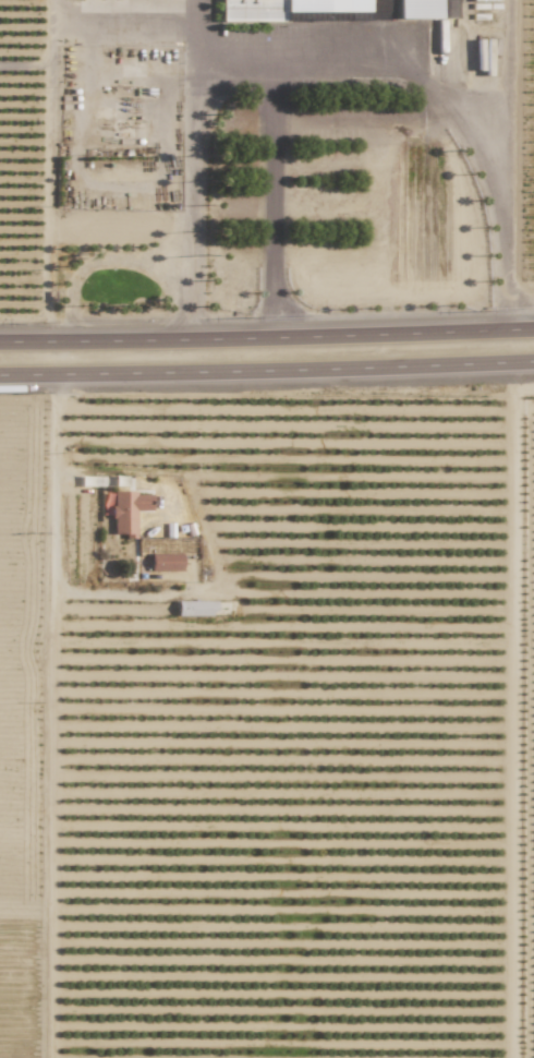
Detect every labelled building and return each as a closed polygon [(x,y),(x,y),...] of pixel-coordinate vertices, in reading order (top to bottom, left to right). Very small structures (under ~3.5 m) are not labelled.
[(219,20),(281,20),(281,12),(365,12),(365,0),(219,0),(219,20)] [(392,19),(454,19),(454,0),(392,0),(392,19)] [(111,534),(123,534),(123,538),(134,538),(134,510),(150,510),(150,492),(111,492),(111,534)] [(197,552),(196,539),(166,540),(166,553),(149,553),(149,571),(180,570),(180,553),(197,552)] [(175,616),(211,616),(211,601),(176,600),(175,616)]
